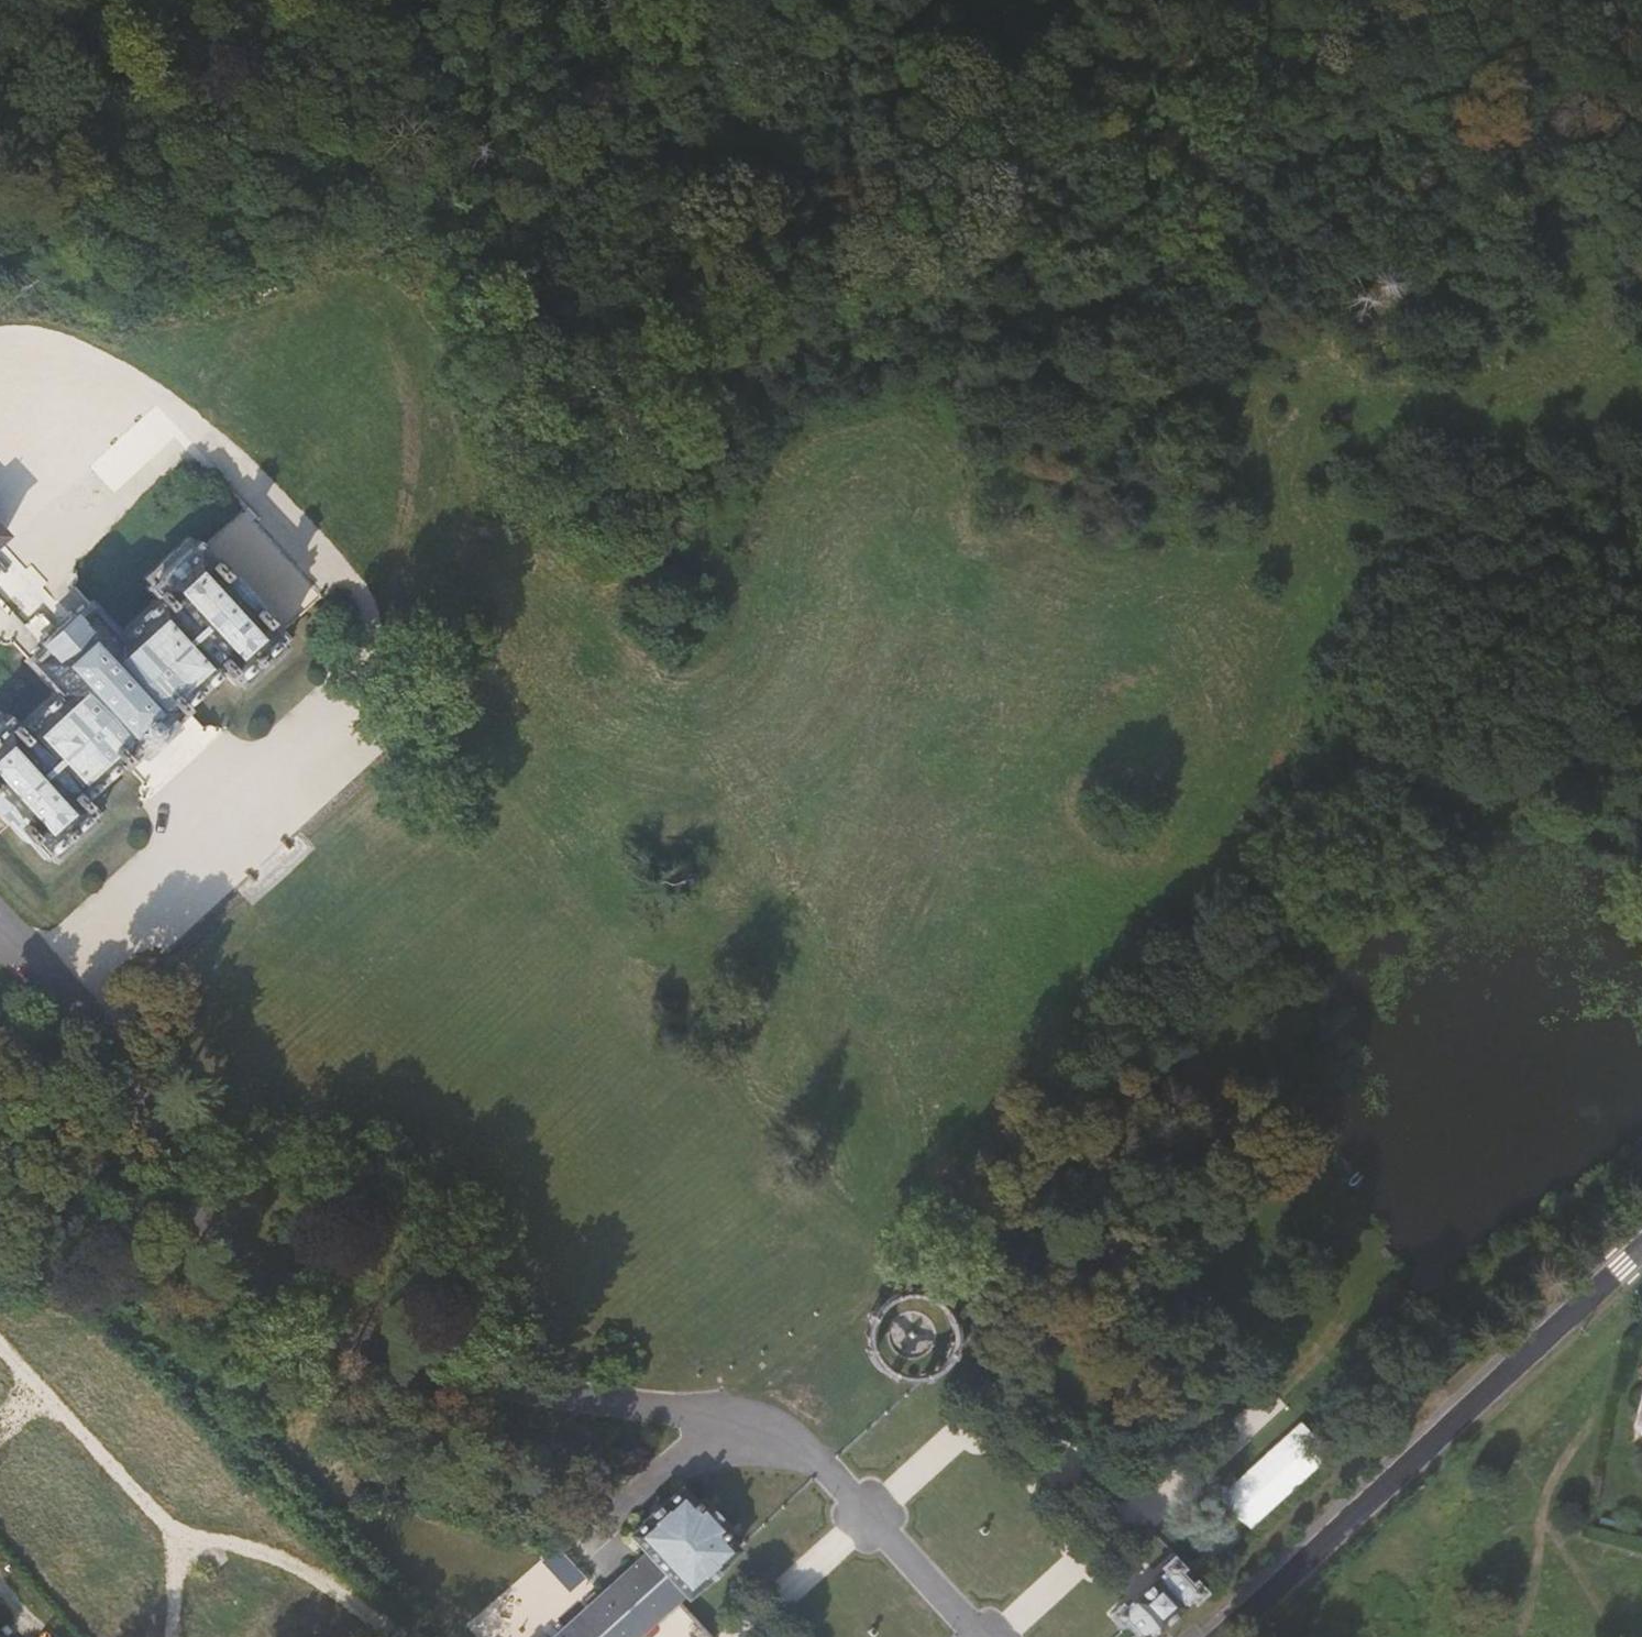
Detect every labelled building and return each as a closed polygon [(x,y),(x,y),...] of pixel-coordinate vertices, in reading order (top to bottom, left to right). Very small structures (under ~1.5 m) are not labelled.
[(32,642),(26,648),(33,656),(22,665),(44,689),(11,718),(3,709),(0,711),(0,846),(5,851),(12,844),(29,861),(40,851),(47,860),(88,823),(83,818),(94,807),(86,798),(130,759),(138,769),(152,756),(145,750),(164,731),(171,738),(189,720),(182,713),(222,674),(227,679),(237,670),(245,677),(284,638),(279,633),(284,627),(271,612),(277,608),(219,546),(216,549),(202,533),(196,539),(179,524),(146,557),(154,565),(144,574),(153,584),(117,615),(98,593),(87,604),(82,599),(66,611),(43,586),(56,574),(38,554),(26,564),(0,536),(0,608),(32,642)] [(910,1366),(923,1366),(938,1361),(953,1351),(966,1331),(968,1320),(966,1295),(957,1281),(942,1268),(928,1263),(912,1261),(891,1267),(872,1287),(864,1304),(865,1329),(877,1348),(893,1361),(910,1366)] [(739,1538),(730,1526),(736,1520),(704,1486),(698,1490),(680,1469),(629,1516),(647,1535),(550,1622),(544,1616),(521,1636),(620,1636),(684,1577),(690,1584),(739,1538)] [(1155,1616),(1186,1587),(1194,1593),(1207,1582),(1173,1545),(1160,1558),(1166,1565),(1143,1584),(1135,1575),(1108,1600),(1118,1610),(1123,1607),(1136,1621),(1131,1626),(1141,1636),(1147,1636),(1162,1624),(1155,1616)] [(238,1601),(248,1592),(238,1580),(227,1589),(238,1601)]
